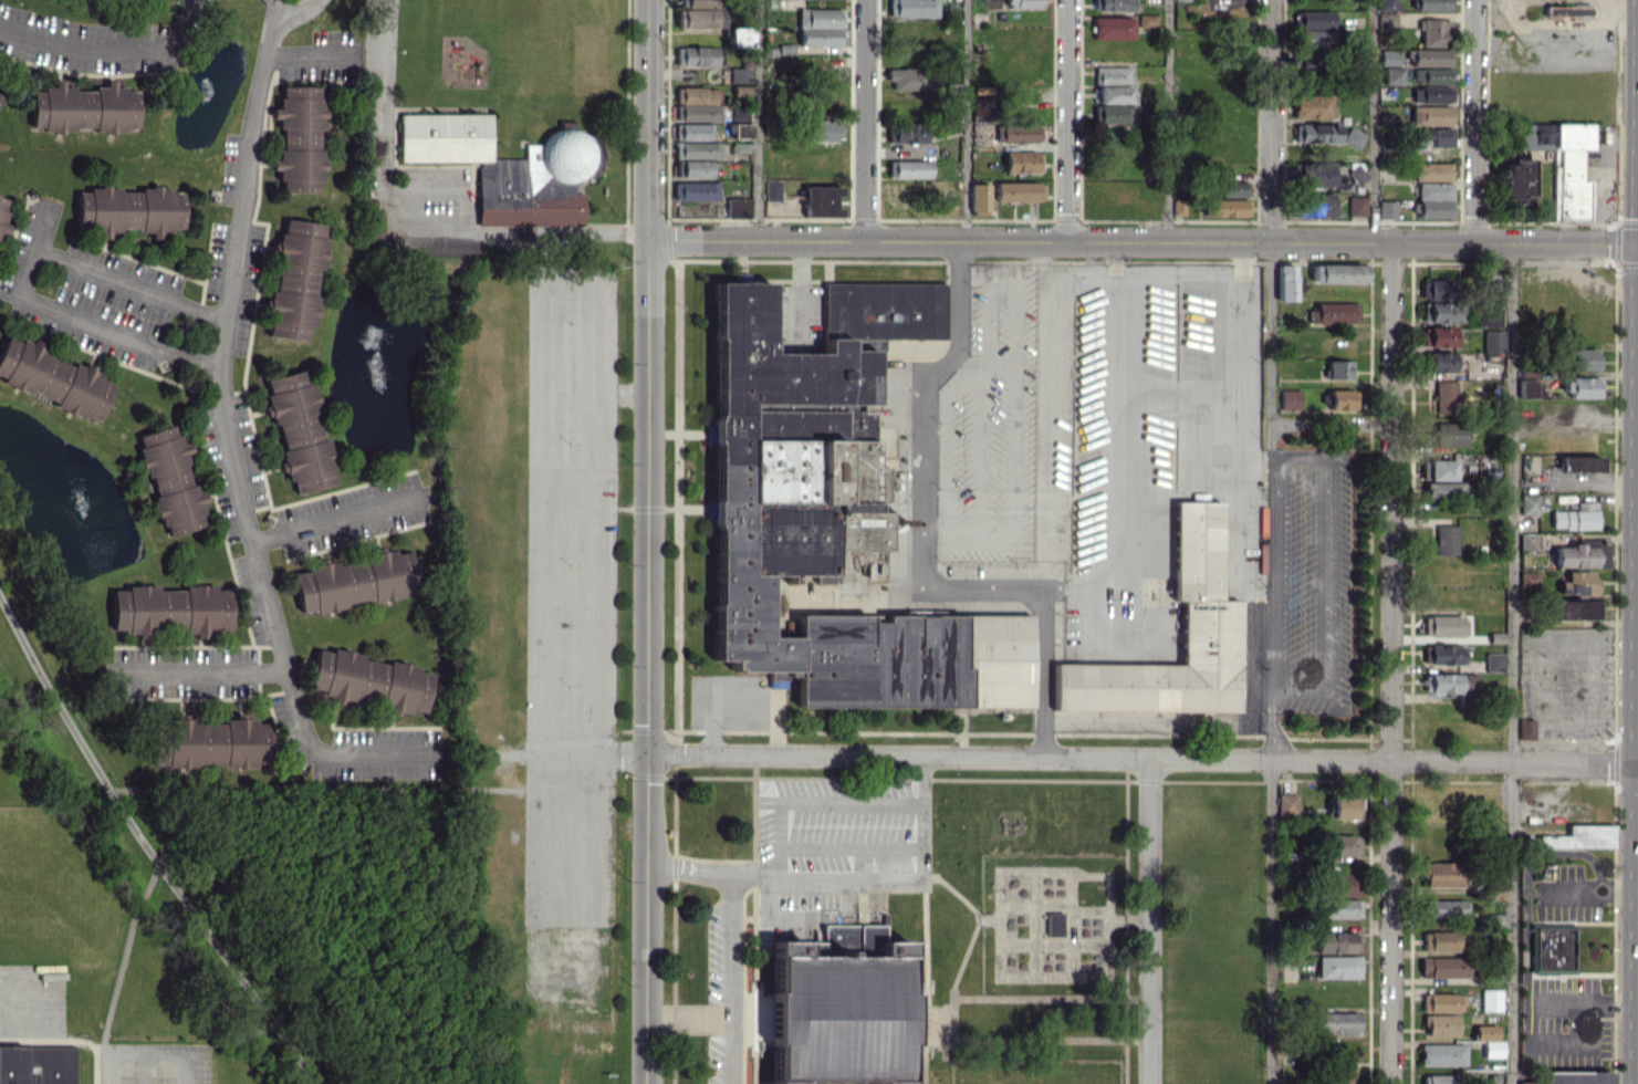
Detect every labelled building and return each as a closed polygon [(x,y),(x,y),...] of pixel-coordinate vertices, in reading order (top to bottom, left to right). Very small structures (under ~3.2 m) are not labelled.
[(937,17),(937,0),(889,0),(889,16),(937,17)] [(1134,0),(1095,0),(1094,10),(1134,11),(1134,0)] [(1378,9),(1396,10),(1397,0),(1378,0),(1378,9)] [(1448,0),(1416,0),(1416,10),(1448,10),(1448,0)] [(1589,6),(1545,7),(1545,16),(1589,15),(1589,6)] [(799,45),(840,46),(841,9),(799,8),(799,45)] [(681,28),(723,28),(723,10),(681,9),(681,28)] [(1332,11),(1295,10),(1295,28),(1300,29),(1300,44),(1332,45),(1332,11)] [(1398,33),(1397,12),(1381,13),(1381,34),(1398,33)] [(1156,14),(1139,15),(1139,27),(1157,26),(1156,14)] [(1134,18),(1093,17),(1092,38),(1134,39),(1134,18)] [(1450,20),(1422,18),(1421,46),(1449,47),(1450,20)] [(752,45),(751,26),(727,28),(728,46),(752,45)] [(716,46),(675,47),(676,66),(716,66),(716,46)] [(1412,65),(1451,66),(1451,49),(1412,49),(1412,65)] [(1296,50),(1296,68),(1319,69),(1320,50),(1296,50)] [(1130,66),(1095,67),(1096,85),(1130,85),(1130,66)] [(750,67),(730,68),(730,83),(750,82),(750,67)] [(1402,84),(1402,67),(1383,67),(1382,84),(1402,84)] [(893,90),(934,89),(934,68),(887,69),(887,81),(892,80),(893,90)] [(1452,84),(1452,68),(1415,68),(1415,84),(1452,84)] [(137,129),(135,88),(114,89),(114,80),(104,80),(105,86),(94,86),(94,90),(73,91),(73,86),(62,86),(62,80),(53,80),(53,88),(28,88),(29,127),(43,127),(43,132),(137,129)] [(750,85),(732,85),(732,95),(750,95),(750,85)] [(316,192),(316,180),(321,180),(321,149),(316,149),(316,128),(321,129),(321,98),(316,98),(316,86),(279,86),(278,108),(270,108),(270,117),(276,117),(276,128),(279,128),(278,159),(270,159),(270,169),(278,169),(278,192),(316,192)] [(720,121),(720,97),(715,97),(715,87),(675,86),(675,104),(676,104),(675,121),(720,121)] [(1098,87),(1098,103),(1134,103),(1134,86),(1098,87)] [(1413,102),(1451,102),(1451,87),(1414,86),(1413,102)] [(1293,118),(1330,119),(1330,95),(1294,94),(1293,118)] [(1135,124),(1135,105),(1094,106),(1094,124),(1135,124)] [(743,106),(732,106),(732,119),(743,119),(743,106)] [(1412,106),(1412,123),(1451,124),(1451,106),(1412,106)] [(477,161),(477,221),(479,226),(517,226),(517,237),(530,231),(551,231),(564,224),(582,224),(582,193),(573,193),(573,181),(598,168),(598,133),(571,133),(568,125),(531,144),(523,144),(523,159),(490,159),(490,114),(398,114),(398,161),(477,161)] [(808,141),(836,141),(836,119),(809,119),(808,141)] [(900,133),(888,132),(888,141),(923,143),(924,124),(900,122),(900,133)] [(711,140),(711,123),(674,124),(674,140),(711,140)] [(751,138),(751,123),(732,123),(732,138),(751,138)] [(1519,147),(1551,148),(1552,124),(1520,123),(1519,147)] [(1589,219),(1589,180),(1581,180),(1581,149),(1590,149),(1590,123),(1555,123),(1555,192),(1554,192),(1554,205),(1558,205),(1558,219),(1589,219)] [(998,142),(1040,143),(1040,124),(998,124),(998,142)] [(1294,142),(1340,142),(1340,124),(1294,124),(1294,142)] [(1454,147),(1453,127),(1413,128),(1414,148),(1454,147)] [(719,156),(719,141),(674,142),(674,157),(719,156)] [(1040,173),(1041,152),(1005,151),(1005,172),(1040,173)] [(1503,159),(1504,204),(1530,203),(1529,159),(1503,159)] [(709,160),(678,160),(678,178),(709,177),(709,160)] [(930,178),(930,161),(888,160),(888,177),(930,178)] [(1334,185),(1333,162),(1293,164),(1294,187),(1334,185)] [(1414,180),(1451,181),(1451,163),(1414,162),(1414,180)] [(1368,173),(1356,165),(1350,176),(1362,183),(1368,173)] [(765,201),(780,201),(780,181),(765,180),(765,201)] [(675,199),(717,200),(718,183),(675,182),(675,199)] [(995,182),(995,200),(1043,201),(1043,182),(995,182)] [(1452,199),(1452,183),(1418,182),(1417,198),(1452,199)] [(970,183),(970,212),(988,213),(988,184),(970,183)] [(76,191),(76,229),(98,229),(98,238),(108,238),(108,232),(119,232),(119,228),(140,228),(140,232),(150,232),(150,239),(160,239),(160,230),(181,230),(181,192),(170,191),(170,186),(139,186),(139,191),(118,191),(118,186),(88,186),(88,191),(76,191)] [(840,186),(805,186),(805,216),(840,216),(840,207),(834,207),(834,196),(840,196),(840,186)] [(1334,216),(1334,194),(1292,195),(1292,217),(1334,216)] [(1366,196),(1349,196),(1349,215),(1367,215),(1366,196)] [(0,197),(0,232),(5,234),(8,224),(2,223),(9,200),(0,197)] [(727,197),(726,218),(749,218),(750,198),(727,197)] [(1248,199),(1207,200),(1207,217),(1249,216),(1248,199)] [(1453,199),(1418,200),(1419,218),(1453,217),(1453,199)] [(1397,200),(1379,201),(1379,218),(1397,218),(1397,200)] [(307,339),(307,328),(313,328),(316,269),(321,270),(323,222),(278,220),(274,290),(267,290),(264,337),(307,339)] [(1366,264),(1311,264),(1312,282),(1366,282),(1366,264)] [(1278,265),(1277,301),(1294,301),(1295,265),(1278,265)] [(705,277),(710,667),(794,666),(795,705),(963,702),(962,604),(768,607),(768,570),(833,569),(832,541),(879,540),(877,348),(949,347),(948,273),(705,277)] [(1429,322),(1453,322),(1453,279),(1428,279),(1429,322)] [(1502,298),(1501,282),(1485,282),(1486,299),(1502,298)] [(1303,303),(1303,323),(1358,324),(1358,305),(1303,303)] [(1501,309),(1478,309),(1478,326),(1501,326),(1501,309)] [(1422,346),(1459,347),(1460,327),(1423,326),(1422,346)] [(1503,330),(1485,330),(1485,352),(1503,352),(1503,330)] [(113,385),(101,380),(103,375),(74,363),(20,340),(19,342),(5,336),(0,348),(0,380),(97,422),(113,385)] [(1570,370),(1599,369),(1598,348),(1570,348),(1570,370)] [(1423,372),(1454,373),(1454,353),(1424,352),(1423,372)] [(1352,360),(1327,360),(1327,379),(1352,379),(1352,360)] [(265,379),(268,394),(263,396),(270,425),(276,423),(283,451),(278,452),(285,480),(292,479),(295,493),(335,483),(307,369),(265,379)] [(1541,398),(1542,370),(1519,370),(1518,398),(1541,398)] [(1600,397),(1600,378),(1566,378),(1566,398),(1600,397)] [(1437,412),(1456,412),(1457,381),(1437,380),(1437,412)] [(1300,389),(1281,389),(1281,409),(1300,409),(1300,389)] [(1329,389),(1329,410),(1352,409),(1351,389),(1329,389)] [(1466,446),(1466,422),(1430,423),(1431,447),(1466,446)] [(137,434),(155,508),(157,508),(164,536),(205,526),(199,503),(206,501),(204,491),(194,494),(187,464),(188,464),(185,453),(191,452),(188,442),(182,444),(179,434),(175,435),(172,425),(137,434)] [(1600,456),(1560,455),(1560,471),(1599,472),(1600,456)] [(1454,460),(1428,459),(1427,479),(1453,480),(1454,460)] [(1424,483),(1425,500),(1467,499),(1467,482),(1424,483)] [(1520,514),(1539,514),(1539,494),(1520,495),(1520,514)] [(1054,708),(1241,708),(1241,588),(1224,588),(1224,499),(1172,499),(1172,596),(1180,596),(1180,664),(1054,664),(1054,708)] [(1551,529),(1596,528),(1595,501),(1575,502),(1576,510),(1551,510),(1551,529)] [(1436,555),(1457,555),(1457,525),(1436,525),(1436,555)] [(1539,550),(1539,532),(1519,533),(1519,551),(1539,550)] [(1554,566),(1605,568),(1605,557),(1595,557),(1596,546),(1555,545),(1554,566)] [(407,550),(394,553),(394,550),(290,571),(298,612),(314,609),(315,612),(372,600),(373,603),(402,597),(401,592),(416,589),(407,550)] [(1540,571),(1519,571),(1519,590),(1539,590),(1540,571)] [(1594,594),(1594,571),(1566,571),(1566,581),(1559,581),(1559,593),(1594,594)] [(111,586),(111,629),(127,629),(127,634),(229,635),(230,586),(184,586),(184,590),(158,590),(158,586),(111,586)] [(1551,619),(1600,619),(1600,600),(1551,600),(1551,619)] [(1462,636),(1463,615),(1424,615),(1423,635),(1462,636)] [(1424,645),(1424,664),(1464,664),(1464,645),(1424,645)] [(423,715),(430,673),(418,671),(419,666),(388,660),(387,664),(360,659),(361,654),(331,649),(330,652),(315,649),(307,691),(306,690),(305,697),(319,699),(319,697),(423,715)] [(1504,652),(1485,652),(1485,672),(1504,671),(1504,652)] [(1460,692),(1460,706),(1476,705),(1476,673),(1424,674),(1424,693),(1460,692)] [(150,764),(224,765),(224,767),(255,768),(255,762),(269,762),(269,723),(255,723),(255,718),(222,718),(222,724),(196,723),(196,719),(163,718),(163,730),(151,730),(150,764)] [(1519,739),(1535,739),(1534,719),(1519,719),(1519,739)] [(1296,793),(1278,794),(1278,815),(1297,815),(1296,793)] [(1330,819),(1353,819),(1354,797),(1331,796),(1330,819)] [(1566,835),(1538,834),(1537,847),(1612,849),(1612,825),(1567,824),(1566,835)] [(1328,856),(1358,857),(1359,835),(1328,834),(1328,856)] [(1422,887),(1463,887),(1463,862),(1423,862),(1422,887)] [(1333,896),(1356,896),(1357,873),(1333,873),(1333,896)] [(1360,918),(1360,900),(1319,900),(1319,917),(1360,918)] [(1425,900),(1425,918),(1464,918),(1464,900),(1425,900)] [(1046,935),(1062,936),(1062,913),(1046,913),(1046,935)] [(1575,971),(1574,927),(1532,927),(1533,972),(1575,971)] [(1422,950),(1456,951),(1456,932),(1423,931),(1422,950)] [(1316,953),(1359,952),(1359,932),(1315,932),(1316,953)] [(764,945),(766,1080),(907,1077),(905,942),(764,945)] [(1360,956),(1317,956),(1317,979),(1360,978),(1360,956)] [(1421,957),(1421,977),(1468,977),(1467,957),(1421,957)] [(1481,1010),(1501,1010),(1502,989),(1481,989),(1481,1010)] [(1457,1012),(1458,994),(1422,993),(1422,1012),(1457,1012)] [(1359,1012),(1320,1012),(1320,1034),(1359,1035),(1359,1012)] [(1458,1036),(1457,1014),(1426,1015),(1427,1036),(1458,1036)] [(1502,1040),(1497,1040),(1496,1024),(1474,1025),(1474,1041),(1483,1040),(1484,1058),(1503,1057),(1502,1040)] [(79,1038),(0,1038),(0,1083),(79,1083),(79,1038)] [(1465,1065),(1465,1044),(1420,1044),(1420,1065),(1465,1065)] [(1332,1052),(1332,1083),(1350,1083),(1350,1052),(1332,1052)] [(1540,1071),(1540,1080),(1525,1080),(1525,1083),(1606,1083),(1606,1071),(1540,1071)] [(1422,1074),(1423,1083),(1457,1083),(1457,1074),(1422,1074)]
